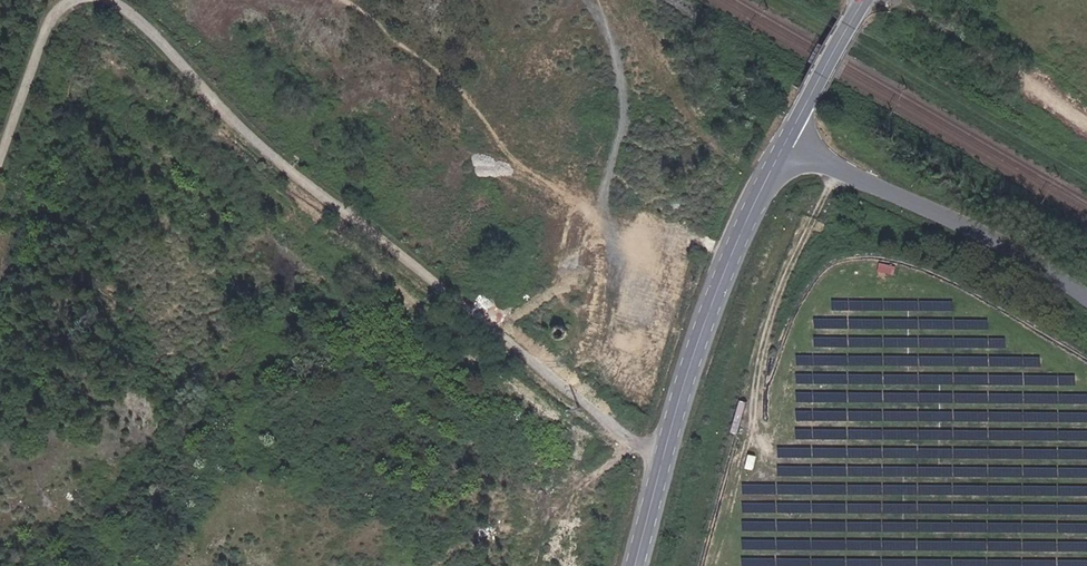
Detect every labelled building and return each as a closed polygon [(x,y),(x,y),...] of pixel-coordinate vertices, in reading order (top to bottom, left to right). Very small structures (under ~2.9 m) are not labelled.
[(562,345),(566,343),(570,338),(569,332),(565,328),(558,328),(553,332),(552,336),(553,341),(559,345),(562,345)]
